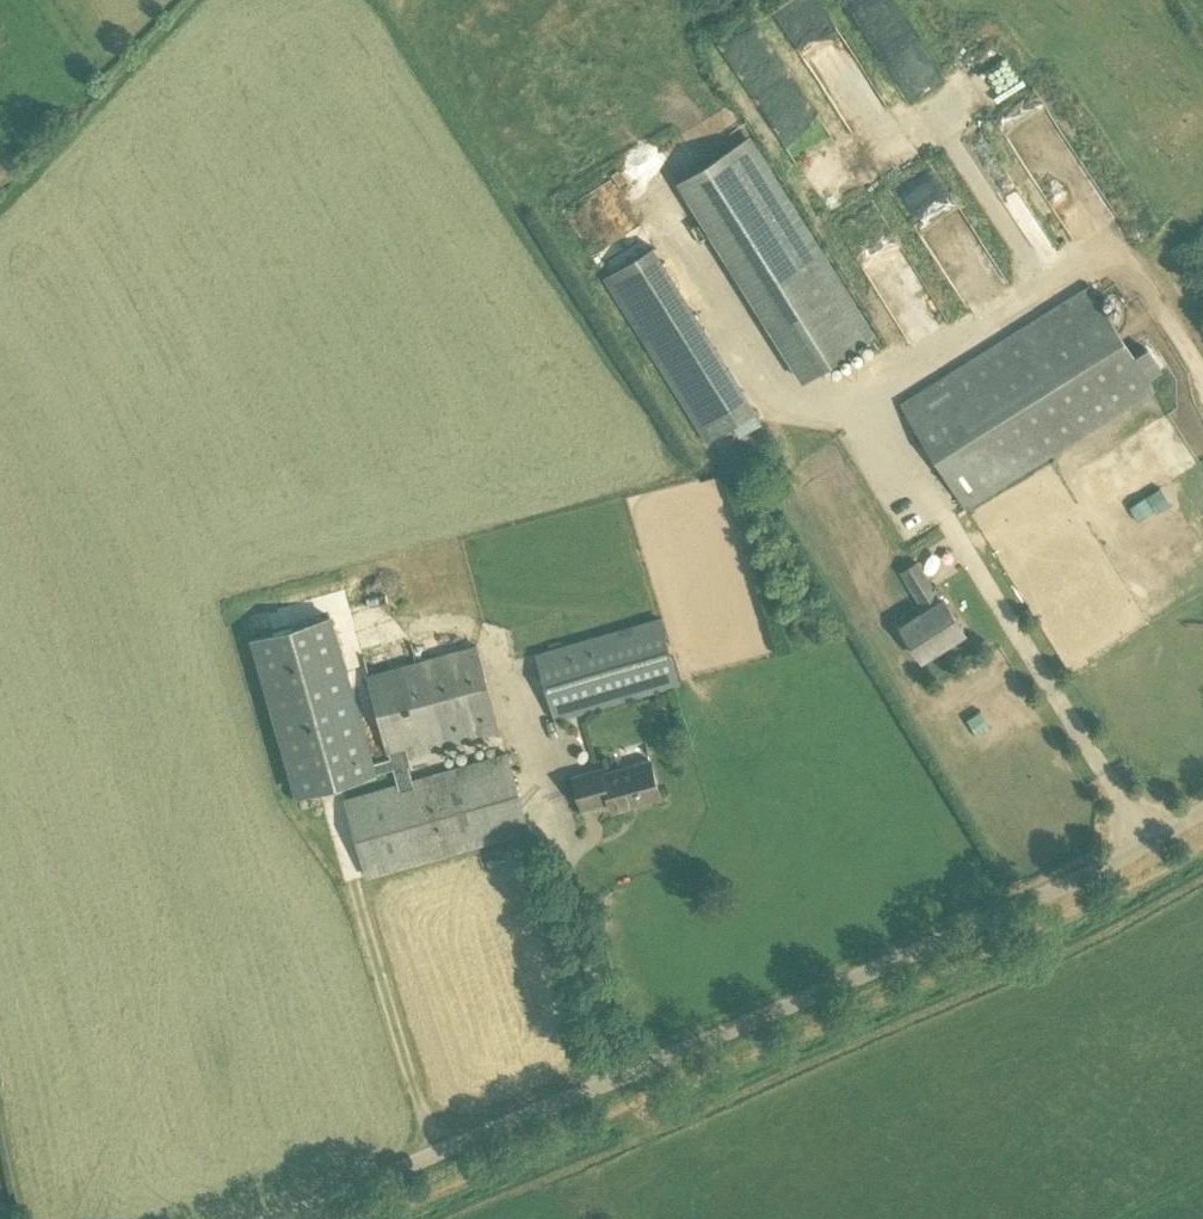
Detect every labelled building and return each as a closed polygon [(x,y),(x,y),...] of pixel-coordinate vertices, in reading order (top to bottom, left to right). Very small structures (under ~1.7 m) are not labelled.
[(835,20),(825,0),(788,0),(807,35),(835,20)] [(741,41),(780,113),(800,102),(762,30),(741,41)] [(998,47),(976,64),(991,83),(1013,67),(998,47)] [(986,95),(992,106),(1026,88),(1020,76),(986,95)] [(803,379),(872,335),(749,136),(679,180),(803,379)] [(990,165),(1000,158),(988,138),(977,145),(990,165)] [(1071,164),(1079,184),(1091,179),(1083,159),(1071,164)] [(828,198),(851,187),(846,177),(823,187),(828,198)] [(708,438),(756,408),(655,245),(606,275),(708,438)] [(966,505),(1155,388),(1091,286),(903,403),(966,505)] [(933,343),(938,327),(923,323),(918,338),(933,343)] [(747,435),(772,423),(765,409),(741,421),(747,435)] [(942,600),(919,562),(902,572),(926,610),(902,626),(922,658),(928,655),(930,657),(933,658),(942,653),(943,649),(941,646),(946,643),(947,645),(951,647),(960,641),(961,637),(960,635),(965,632),(944,599),(942,600)] [(372,763),(356,707),(330,616),(253,637),(298,794),(393,767),(398,784),(346,799),(368,876),(529,830),(507,753),(413,780),(407,757),(501,731),(477,645),(368,676),(391,758),(372,763)] [(556,718),(680,682),(661,618),(537,654),(556,718)] [(661,797),(651,760),(608,772),(607,767),(573,776),(582,808),(610,801),(613,811),(661,797)]
